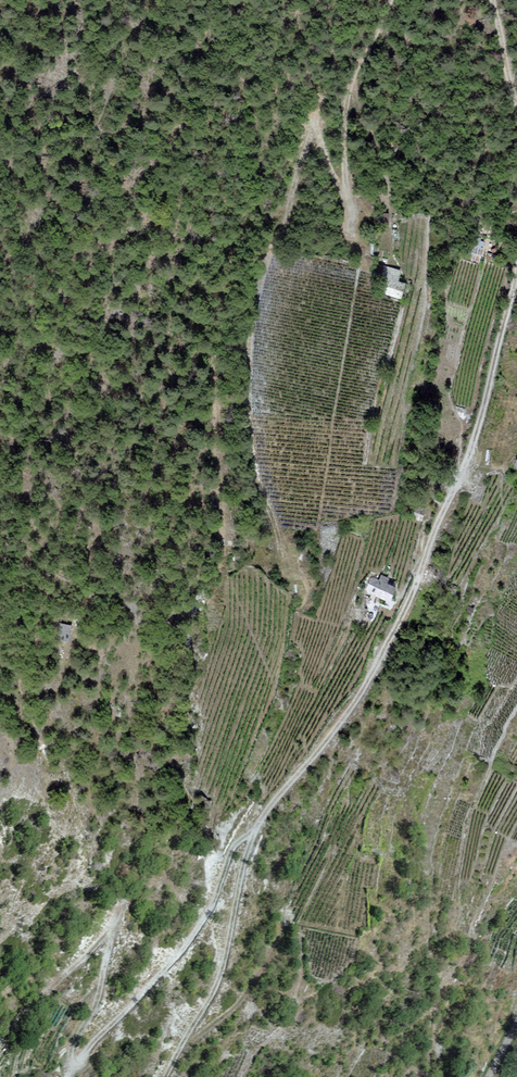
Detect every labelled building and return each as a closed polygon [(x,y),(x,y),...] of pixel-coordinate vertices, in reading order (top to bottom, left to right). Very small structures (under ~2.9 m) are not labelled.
[(406,282),(381,278),(377,296),(402,303),(406,282)] [(388,577),(363,572),(359,592),(384,597),(388,577)] [(58,637),(71,639),(72,623),(59,622),(58,637)]
